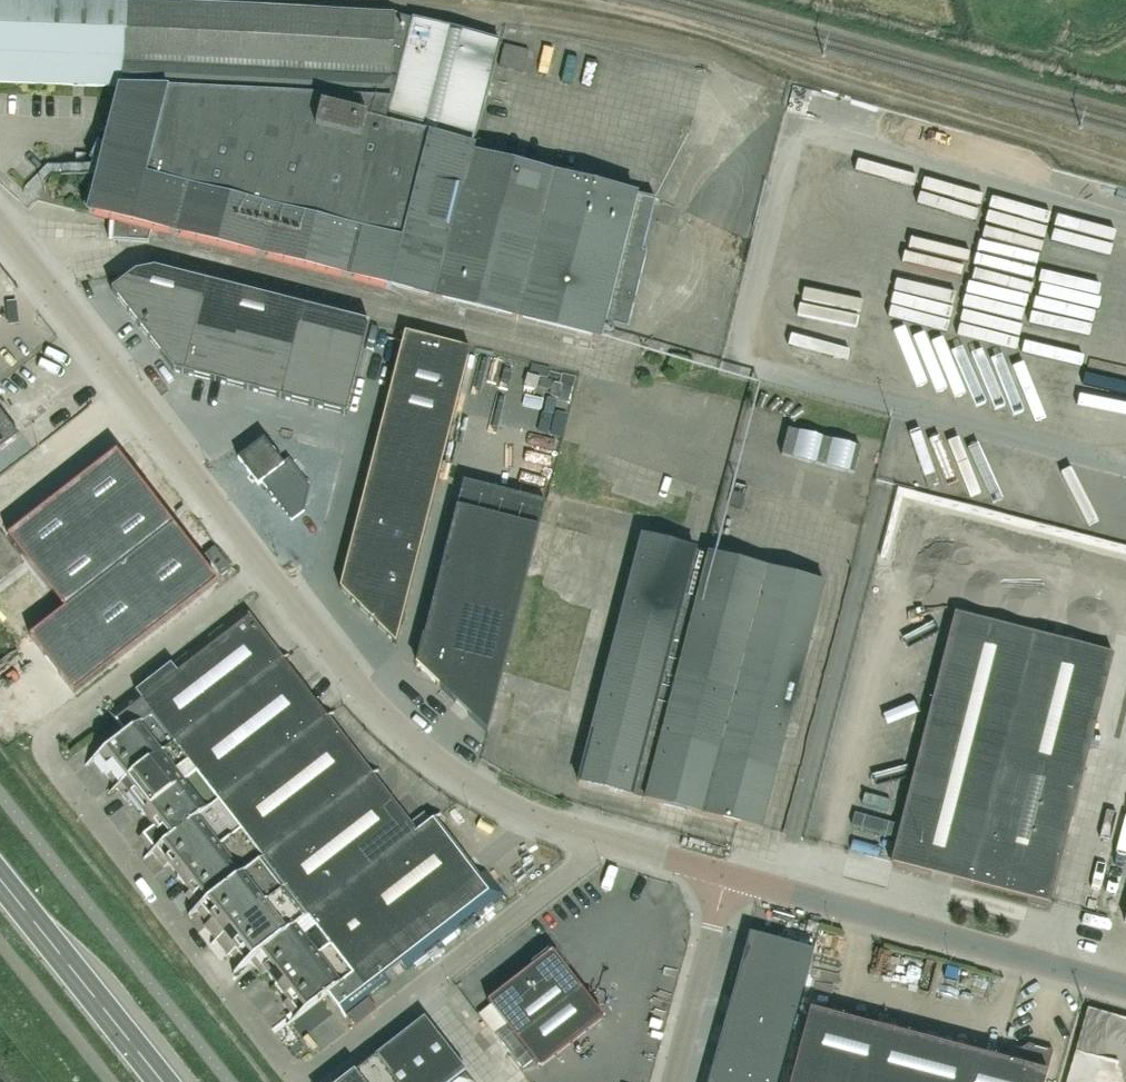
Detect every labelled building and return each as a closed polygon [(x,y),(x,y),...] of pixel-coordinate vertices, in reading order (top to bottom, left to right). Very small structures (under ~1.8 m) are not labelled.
[(121,89),(89,214),(112,220),(112,223),(109,223),(108,239),(111,239),(111,240),(147,242),(150,230),(600,343),(605,323),(627,329),(646,254),(642,252),(655,200),(472,154),(500,42),(391,14),(351,13),(351,0),(283,0),(283,8),(78,0),(0,0),(0,84),(121,89)] [(771,300),(832,313),(846,240),(786,228),(771,300)] [(965,343),(980,260),(940,253),(938,264),(920,261),(923,244),(860,232),(855,259),(852,258),(841,322),(965,343)] [(1043,288),(1044,279),(1025,277),(1026,271),(985,267),(983,291),(1040,295),(1040,288),(1043,288)] [(210,290),(212,284),(153,269),(134,272),(110,290),(147,338),(210,290)] [(276,300),(212,284),(210,290),(189,375),(254,392),(276,300)] [(189,375),(210,290),(147,338),(172,371),(189,375)] [(309,308),(276,300),(254,392),(286,400),(309,308)] [(286,400),(319,408),(341,316),(309,308),(286,400)] [(368,323),(341,316),(319,408),(345,415),(368,323)] [(1026,364),(1033,338),(975,322),(967,347),(1026,364)] [(1090,377),(1093,365),(1098,339),(1039,328),(1032,366),(1090,377)] [(396,359),(462,376),(469,349),(403,333),(396,359)] [(456,401),(462,376),(396,359),(390,384),(456,401)] [(1107,368),(1106,378),(1125,379),(1125,368),(1107,368)] [(1125,421),(1125,420),(1125,399),(1116,383),(1106,389),(1125,421)] [(449,426),(456,401),(390,384),(384,410),(449,426)] [(377,435),(443,452),(449,426),(384,410),(377,435)] [(16,434),(0,413),(0,447),(16,434)] [(773,453),(850,470),(858,434),(781,417),(773,453)] [(333,448),(337,436),(317,430),(313,442),(333,448)] [(371,460),(436,477),(443,452),(377,435),(371,460)] [(261,440),(237,459),(248,474),(244,476),(250,484),(254,481),(257,485),(271,475),(288,496),(310,479),(298,465),(287,473),(261,440)] [(6,537),(35,573),(143,488),(114,452),(79,479),(6,536),(6,537)] [(364,486),(430,503),(436,477),(371,460),(364,486)] [(358,511),(423,528),(430,503),(364,486),(358,511)] [(143,488),(35,573),(63,609),(171,525),(154,502),(143,488)] [(415,664),(485,732),(537,527),(455,507),(415,664)] [(1018,523),(1020,513),(996,509),(994,519),(1018,523)] [(351,537),(417,553),(423,528),(358,511),(351,537)] [(216,582),(171,525),(63,609),(28,636),(72,693),(117,658),(216,582)] [(0,535),(0,581),(22,564),(0,535)] [(388,573),(410,579),(417,553),(351,537),(345,562),(367,568),(388,573)] [(576,783),(762,830),(824,583),(640,537),(576,783)] [(357,607),(367,568),(345,562),(338,588),(357,607)] [(375,625),(388,573),(367,568),(357,607),(375,625)] [(394,644),(410,579),(388,573),(375,625),(394,644)] [(241,608),(151,678),(199,740),(288,670),(241,608)] [(1047,903),(1111,655),(955,615),(891,862),(1047,903)] [(288,670),(199,740),(246,800),(335,730),(288,670)] [(108,711),(116,722),(126,734),(97,756),(108,770),(104,774),(128,804),(132,800),(153,828),(149,831),(160,846),(150,853),(163,869),(167,866),(188,893),(184,896),(206,925),(202,928),(226,958),(230,955),(240,969),(249,962),(260,976),(265,973),(286,1001),(282,1004),(294,1019),(325,995),(342,1018),(387,983),(380,974),(339,921),(292,861),(246,800),(199,740),(151,678),(108,711)] [(804,768),(832,771),(843,688),(816,685),(804,768)] [(362,728),(348,741),(359,752),(373,739),(362,728)] [(335,730),(246,800),(292,861),(382,791),(335,730)] [(1118,730),(1115,744),(1125,747),(1125,732),(1118,730)] [(382,791),(292,861),(339,921),(447,838),(433,820),(415,834),(382,791)] [(467,824),(480,841),(492,833),(479,815),(467,824)] [(447,838),(339,921),(380,974),(397,961),(404,970),(502,894),(484,871),(477,876),(447,838)] [(729,998),(794,1013),(812,951),(747,933),(729,998)] [(550,952),(486,1001),(516,1040),(538,1068),(602,1018),(580,990),(550,952)] [(721,1028),(786,1043),(794,1013),(729,998),(721,1028)] [(1015,1064),(808,1010),(789,1081),(1043,1081),(1051,1051),(1027,1044),(1020,1048),(1015,1064)] [(464,1071),(422,1017),(339,1081),(449,1081),(464,1071)] [(475,1025),(469,1037),(486,1045),(492,1032),(475,1025)] [(778,1074),(786,1043),(721,1028),(713,1057),(770,1072),(778,1074)] [(511,1043),(484,1055),(490,1070),(517,1059),(511,1043)] [(713,1057),(706,1081),(775,1081),(778,1074),(770,1072),(713,1057)]
